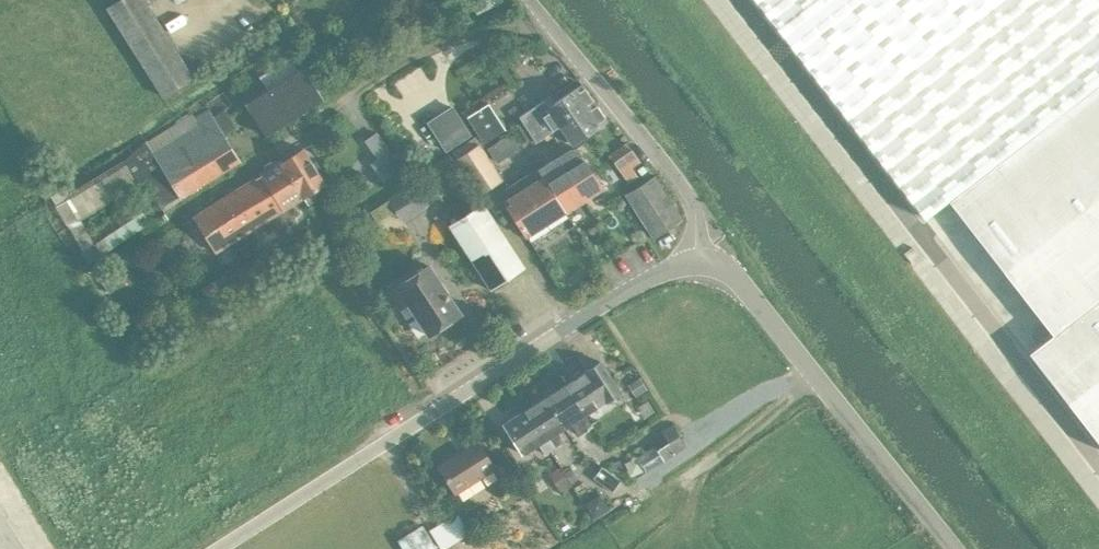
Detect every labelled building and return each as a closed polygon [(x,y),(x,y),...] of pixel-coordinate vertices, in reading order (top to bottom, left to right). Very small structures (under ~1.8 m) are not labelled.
[(111,5),(168,93),(197,74),(149,0),(118,0),(111,5)] [(471,4),(477,15),(498,4),(496,0),(477,0),(471,4)] [(925,218),(948,200),(1052,335),(1029,353),(1098,443),(1098,0),(756,0),(925,218)] [(266,136),(323,99),(295,56),(263,76),(272,89),(246,105),(266,136)] [(551,132),(594,101),(582,84),(549,106),(544,100),(519,117),(522,121),(532,136),(536,142),(551,132)] [(594,101),(551,132),(560,146),(569,139),(573,144),(607,120),(594,101)] [(505,129),(488,103),(468,116),(484,142),(505,129)] [(453,107),(428,123),(446,150),(470,134),(453,107)] [(164,209),(240,161),(224,135),(235,127),(224,108),(212,116),(207,108),(193,117),(191,113),(147,140),(146,140),(124,160),(67,193),(69,198),(55,205),(82,251),(80,252),(88,264),(122,242),(149,223),(142,212),(94,244),(82,222),(84,221),(83,218),(145,179),(164,209)] [(521,143),(532,136),(522,121),(511,128),(521,143)] [(390,149),(378,131),(366,139),(379,157),(390,149)] [(621,172),(639,159),(628,143),(609,156),(621,172)] [(502,179),(479,145),(457,159),(479,194),(502,179)] [(303,148),(282,161),(304,196),(303,197),(308,203),(323,194),(318,187),(325,183),(303,148)] [(569,149),(556,157),(583,200),(602,188),(577,148),(569,149)] [(419,172),(424,180),(454,162),(448,153),(419,172)] [(583,200),(556,157),(537,169),(564,212),(583,200)] [(261,175),(194,217),(216,252),(272,216),(290,205),(303,197),(304,196),(282,161),(280,159),(275,162),(271,161),(265,165),(264,169),(259,172),(261,175)] [(609,163),(601,168),(610,183),(618,178),(609,163)] [(537,169),(508,188),(513,195),(503,201),(526,236),(564,212),(537,169)] [(637,175),(628,182),(633,189),(645,181),(639,174),(637,175)] [(682,220),(654,175),(645,181),(633,189),(625,194),(654,238),(682,220)] [(404,187),(401,188),(402,189),(415,212),(428,204),(414,181),(404,187)] [(389,199),(384,203),(390,214),(396,210),(389,199)] [(525,268),(484,206),(450,228),(457,239),(491,290),(525,268)] [(912,247),(904,253),(912,264),(920,257),(912,247)] [(428,334),(460,313),(428,265),(384,294),(395,310),(407,302),(428,334)] [(205,286),(210,295),(221,287),(216,279),(205,286)] [(601,361),(566,383),(585,414),(620,391),(601,361)] [(639,377),(627,384),(635,396),(647,389),(639,377)] [(566,383),(545,397),(564,427),(571,422),(579,434),(587,429),(586,427),(591,423),(585,414),(566,383)] [(545,397),(523,410),(549,451),(563,441),(557,431),(564,427),(545,397)] [(544,453),(549,451),(523,410),(503,423),(523,453),(538,444),(544,453)] [(657,449),(664,460),(686,446),(672,424),(661,431),(668,442),(657,449)] [(476,441),(438,465),(456,493),(494,468),(476,441)] [(614,491),(623,479),(603,465),(594,477),(614,491)] [(570,484),(559,466),(548,474),(558,491),(570,484)] [(570,469),(564,472),(571,483),(577,479),(570,469)] [(457,514),(442,523),(454,542),(469,533),(457,514)] [(399,539),(406,548),(443,548),(423,522),(399,539)]
